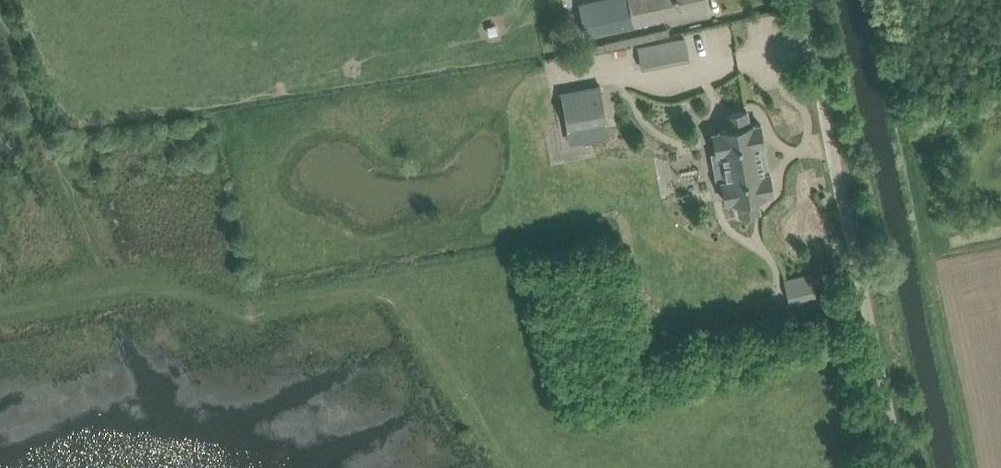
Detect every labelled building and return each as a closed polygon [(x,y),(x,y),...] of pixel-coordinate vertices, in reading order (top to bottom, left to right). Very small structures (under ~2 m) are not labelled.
[(584,3),(590,33),(687,12),(706,7),(705,0),(597,0),(584,3)] [(642,60),(689,58),(689,39),(641,41),(642,60)] [(563,92),(561,93),(562,94),(568,126),(568,128),(570,128),(570,127),(606,121),(607,121),(607,119),(601,87),(601,85),(599,86),(563,93),(563,92)] [(767,194),(774,193),(770,172),(765,173),(760,145),(765,145),(761,123),(754,125),(754,123),(750,124),(747,110),(727,114),(729,128),(720,130),(720,131),(713,132),(717,154),(719,153),(720,161),(714,162),(718,183),(722,182),(726,202),(733,200),(734,202),(737,201),(740,215),(760,211),(758,197),(767,195),(767,194)] [(811,273),(785,280),(790,301),(816,295),(811,273)]
